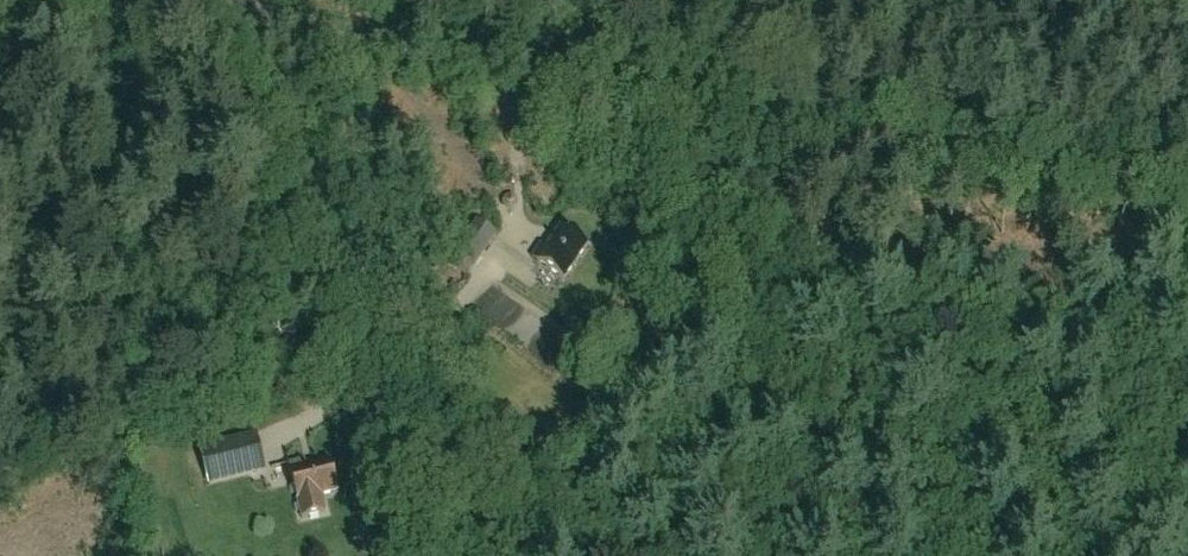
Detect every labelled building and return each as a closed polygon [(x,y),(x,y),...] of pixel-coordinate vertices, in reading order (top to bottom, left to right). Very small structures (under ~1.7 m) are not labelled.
[(475,221),(460,243),(480,258),(496,236),(475,221)] [(546,249),(540,245),(531,259),(565,281),(588,246),(560,227),(546,249)] [(207,485),(268,472),(256,429),(197,444),(207,485)] [(307,469),(306,461),(288,465),(301,521),(326,515),(322,498),(339,494),(331,463),(307,469)]
